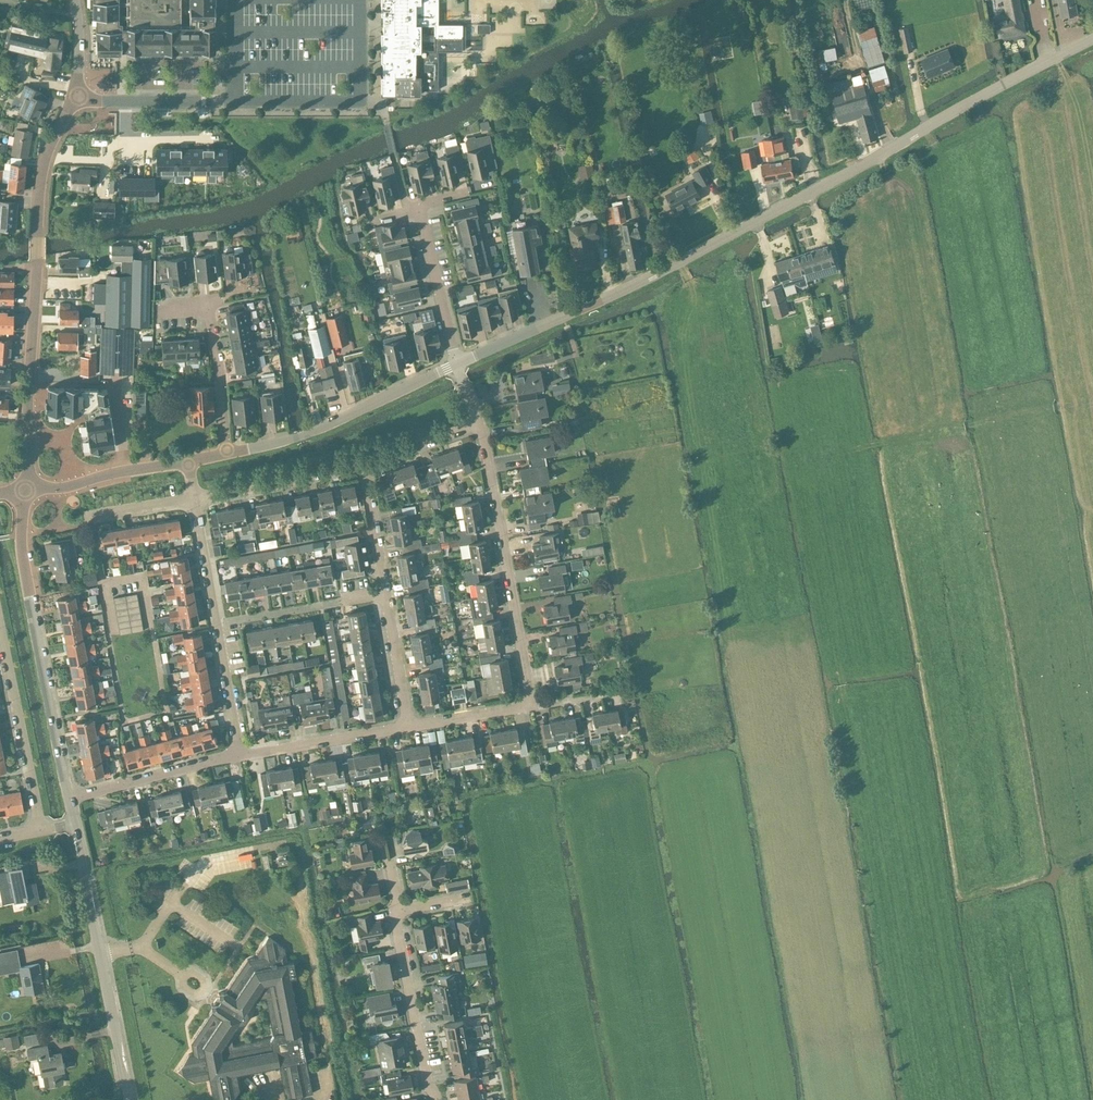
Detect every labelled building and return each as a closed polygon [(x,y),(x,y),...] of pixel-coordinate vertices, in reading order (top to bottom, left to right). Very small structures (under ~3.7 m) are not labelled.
[(102,54),(121,54),(121,50),(124,50),(126,50),(126,53),(215,53),(215,28),(213,28),(213,23),(213,19),(215,19),(214,0),(189,0),(190,28),(193,28),(193,31),(181,31),(181,0),(126,0),(126,29),(121,29),(121,24),(118,24),(118,0),(90,0),(90,8),(93,8),(93,18),(96,18),(96,24),(93,24),(96,24),(96,54),(102,54)] [(380,14),(382,14),(382,23),(382,31),(380,31),(380,59),(380,60),(381,61),(382,61),(382,62),(382,69),(382,75),(380,75),(380,94),(395,94),(398,94),(420,94),(420,89),(438,89),(438,51),(462,51),(462,48),(462,36),(462,26),(462,24),(438,24),(438,20),(438,12),(438,0),(380,0),(380,14)] [(1000,35),(1024,31),(1018,0),(1005,0),(1008,14),(997,16),(1000,35)] [(1062,17),(1068,15),(1069,18),(1075,17),(1075,14),(1078,14),(1075,0),(1059,0),(1062,17)] [(488,24),(475,24),(475,33),(488,33),(488,24)] [(7,46),(41,55),(46,33),(12,25),(7,46)] [(858,32),(869,66),(885,61),(874,27),(858,32)] [(904,53),(913,51),(908,27),(899,29),(904,53)] [(46,33),(41,55),(40,66),(59,68),(62,36),(46,33)] [(827,68),(826,60),(837,58),(835,46),(824,49),(812,51),(814,62),(812,63),(815,81),(823,80),(821,69),(827,68)] [(948,49),(921,60),(928,76),(955,65),(948,49)] [(884,65),(869,70),(876,92),(891,87),(888,77),(884,65)] [(43,77),(56,79),(57,71),(44,69),(43,77)] [(878,137),(871,113),(860,75),(829,84),(840,122),(857,117),(863,141),(878,137)] [(37,120),(45,102),(36,98),(39,91),(25,85),(19,98),(24,101),(19,112),(37,120)] [(884,98),(886,105),(892,103),(889,96),(884,98)] [(804,117),(801,103),(789,105),(792,119),(804,117)] [(703,122),(713,119),(711,110),(700,112),(703,122)] [(24,130),(26,123),(14,120),(12,127),(24,130)] [(15,129),(11,154),(27,157),(32,132),(15,129)] [(494,158),(489,135),(475,138),(474,136),(467,138),(465,141),(467,152),(473,177),(487,173),(484,160),(494,158)] [(773,138),(772,138),(779,178),(794,176),(793,169),(798,168),(800,165),(799,157),(796,155),(789,157),(790,159),(783,160),(781,153),(787,152),(785,136),(773,138)] [(769,163),(761,164),(764,181),(779,178),(772,138),(771,138),(763,139),(766,156),(768,155),(769,163)] [(7,151),(8,144),(1,143),(0,150),(7,151)] [(106,144),(106,158),(117,158),(117,144),(106,144)] [(462,166),(457,144),(445,147),(447,156),(438,158),(444,184),(458,180),(455,167),(462,166)] [(208,147),(192,148),(192,173),(208,173),(208,147)] [(225,147),(208,147),(208,173),(208,182),(225,182),(225,147)] [(174,148),(158,148),(158,173),(174,173),(174,148)] [(192,148),(174,148),(174,173),(175,182),(192,182),(192,173),(192,148)] [(688,149),(683,152),(686,158),(691,155),(688,149)] [(747,168),(758,166),(755,149),(744,151),(747,168)] [(408,165),(414,191),(428,187),(426,180),(433,178),(428,156),(416,158),(417,163),(408,165)] [(26,164),(10,163),(9,170),(0,169),(0,175),(3,176),(24,177),(26,164)] [(578,166),(581,179),(595,176),(593,163),(578,166)] [(692,173),(695,179),(700,187),(713,179),(706,165),(692,173)] [(392,166),(380,168),(383,178),(373,181),(379,206),(393,202),(390,189),(397,188),(392,166)] [(96,169),(79,168),(79,171),(71,170),(70,188),(88,189),(89,177),(95,178),(96,169)] [(344,190),(342,190),(344,201),(347,200),(350,213),(364,210),(362,202),(369,200),(368,195),(363,173),(351,175),(353,185),(344,188),(344,190)] [(0,175),(0,181),(8,182),(7,189),(23,191),(24,177),(3,176),(0,175)] [(130,179),(122,179),(122,194),(130,194),(130,179)] [(138,179),(130,179),(130,194),(138,194),(138,179)] [(700,187),(695,179),(666,194),(676,211),(701,198),(696,188),(700,187)] [(475,209),(480,208),(477,197),(457,202),(459,209),(451,210),(454,223),(456,222),(455,222),(481,216),(481,215),(477,216),(475,209)] [(14,202),(0,201),(0,230),(15,231),(16,220),(17,203),(14,202)] [(98,201),(97,218),(112,218),(112,202),(98,201)] [(616,223),(627,221),(624,204),(613,206),(616,223)] [(483,223),(481,216),(455,222),(456,222),(458,233),(490,226),(489,222),(483,223)] [(294,220),(283,223),(286,236),(297,233),(294,220)] [(577,269),(599,264),(597,256),(597,255),(599,255),(596,243),(595,243),(594,243),(594,240),(600,238),(597,221),(568,227),(572,248),(570,248),(573,262),(575,262),(577,269)] [(622,225),(626,244),(625,244),(630,268),(642,265),(638,242),(637,242),(636,238),(640,237),(637,222),(622,225)] [(375,227),(379,246),(406,239),(404,227),(396,229),(395,223),(375,227)] [(359,224),(352,225),(354,232),(361,230),(359,224)] [(512,229),(520,273),(538,270),(533,243),(540,242),(537,225),(512,229)] [(487,239),(485,232),(491,230),(490,226),(458,233),(461,245),(487,239)] [(406,240),(406,239),(379,246),(383,264),(411,258),(408,246),(400,247),(399,241),(406,240)] [(461,245),(463,256),(495,249),(494,244),(488,246),(487,239),(461,245)] [(131,258),(131,246),(112,245),(112,260),(122,261),(122,275),(107,275),(106,284),(94,283),(93,303),(106,303),(106,325),(149,326),(150,258),(131,258)] [(830,246),(799,255),(806,280),(820,276),(818,269),(835,264),(830,246)] [(225,253),(223,253),(226,278),(253,274),(251,260),(244,261),(243,251),(234,252),(233,250),(231,248),(229,248),(227,249),(225,251),(225,253)] [(465,268),(487,263),(487,262),(486,262),(484,255),(496,253),(495,249),(463,256),(466,267),(465,268)] [(194,256),(197,281),(217,279),(214,254),(205,255),(204,253),(202,252),(200,251),(198,252),(197,254),(196,256),(194,256)] [(808,284),(806,280),(799,255),(776,262),(781,280),(782,280),(784,286),(794,283),(801,286),(808,284)] [(59,257),(59,270),(78,271),(78,265),(78,256),(69,256),(69,257),(59,257)] [(154,260),(154,282),(168,281),(168,284),(188,282),(185,257),(166,260),(166,258),(154,260)] [(411,258),(383,264),(385,272),(381,273),(382,276),(382,277),(390,275),(390,274),(413,269),(412,269),(409,258),(411,258)] [(465,268),(468,280),(489,275),(489,276),(500,273),(499,268),(489,270),(487,263),(465,268)] [(78,265),(78,271),(78,277),(91,276),(90,265),(78,265)] [(416,281),(413,269),(390,274),(390,275),(392,282),(388,283),(390,294),(394,293),(418,287),(417,287),(410,289),(409,283),(416,281)] [(13,286),(14,272),(0,272),(0,286),(13,286)] [(767,291),(775,317),(789,313),(782,286),(767,291)] [(418,287),(394,293),(396,300),(392,301),(395,312),(414,307),(413,301),(420,299),(418,287)] [(516,288),(498,292),(504,319),(516,317),(515,309),(521,307),(516,288)] [(12,306),(12,302),(13,289),(0,289),(0,305),(12,306)] [(496,296),(477,300),(484,328),(496,325),(494,317),(501,316),(496,296)] [(383,301),(376,302),(379,316),(386,314),(383,301)] [(226,313),(228,325),(251,321),(250,318),(252,318),(250,309),(244,310),(243,303),(228,306),(230,312),(226,313)] [(84,326),(84,327),(94,327),(94,317),(83,316),(83,315),(78,315),(78,310),(70,309),(70,304),(60,304),(60,309),(59,309),(59,323),(78,323),(77,326),(84,326)] [(476,304),(457,308),(463,336),(476,333),(474,325),(480,324),(476,304)] [(12,331),(13,311),(0,311),(0,331),(12,331)] [(370,313),(363,314),(364,323),(371,322),(370,313)] [(333,347),(349,343),(341,314),(325,319),(333,347)] [(230,337),(250,333),(249,324),(259,322),(258,317),(252,318),(250,318),(251,321),(228,325),(230,337)] [(835,324),(833,317),(821,320),(823,328),(835,324)] [(434,320),(422,322),(424,331),(415,333),(420,358),(434,355),(433,347),(440,346),(434,320)] [(811,343),(822,339),(817,323),(806,327),(811,343)] [(332,352),(324,325),(307,329),(314,357),(332,352)] [(134,326),(100,326),(99,372),(117,373),(133,373),(134,326)] [(84,333),(77,333),(77,332),(57,332),(57,348),(77,349),(77,343),(85,343),(85,342),(93,342),(94,333),(95,333),(95,327),(94,327),(84,327),(84,333)] [(252,342),(250,333),(230,337),(232,348),(255,344),(255,347),(262,346),(261,340),(252,342)] [(383,339),(390,369),(404,365),(401,352),(408,351),(405,334),(383,339)] [(198,338),(186,339),(187,364),(190,364),(199,363),(199,358),(205,357),(205,342),(198,342),(198,338)] [(11,351),(11,340),(0,339),(0,350),(11,351)] [(190,370),(190,364),(187,364),(186,339),(174,340),(175,361),(184,360),(185,371),(190,370)] [(153,354),(153,341),(140,340),(139,353),(153,354)] [(175,364),(175,361),(174,340),(162,340),(162,344),(155,345),(156,360),(163,360),(163,365),(175,364)] [(234,360),(258,356),(258,355),(254,356),(253,347),(255,347),(255,344),(232,348),(234,360)] [(301,368),(309,366),(305,346),(297,348),(301,368)] [(10,362),(11,351),(0,350),(0,361),(10,362)] [(343,361),(350,389),(366,385),(364,376),(366,376),(364,366),(361,367),(360,362),(366,361),(363,350),(343,355),(345,361),(343,361)] [(539,353),(541,363),(555,361),(553,351),(539,353)] [(80,356),(80,375),(96,375),(97,356),(85,356),(80,356)] [(260,367),(258,356),(234,360),(236,372),(240,371),(241,378),(256,375),(255,368),(260,367)] [(319,368),(321,379),(320,379),(325,395),(337,392),(333,376),(331,365),(319,368)] [(9,385),(10,369),(0,368),(0,384),(9,385)] [(517,401),(535,398),(533,388),(543,386),(540,370),(513,375),(516,391),(517,401)] [(325,395),(320,379),(308,382),(312,398),(325,395)] [(568,390),(566,383),(550,387),(552,394),(568,390)] [(211,386),(189,388),(191,422),(194,421),(194,422),(196,424),(203,423),(204,421),(214,420),(211,386)] [(115,446),(106,388),(101,389),(101,388),(101,389),(98,390),(98,388),(80,388),(48,387),(47,400),(45,400),(45,410),(47,410),(47,413),(80,414),(80,412),(86,412),(87,418),(85,418),(90,450),(92,450),(92,452),(103,450),(103,448),(115,446)] [(133,401),(145,401),(145,390),(134,389),(133,401)] [(260,393),(264,420),(284,418),(281,393),(274,394),(273,391),(260,393)] [(173,395),(169,398),(170,402),(174,404),(177,401),(177,397),(173,395)] [(252,397),(232,399),(235,423),(255,421),(252,397)] [(545,397),(535,398),(517,401),(520,418),(522,429),(539,426),(537,415),(548,413),(545,397)] [(529,467),(546,464),(544,454),(555,452),(552,436),(524,440),(527,457),(529,467)] [(53,457),(61,442),(51,437),(43,452),(53,457)] [(457,448),(443,453),(449,469),(462,465),(465,474),(472,471),(465,452),(459,454),(457,448)] [(433,462),(422,466),(429,486),(440,482),(437,473),(449,469),(443,453),(431,457),(433,462)] [(398,468),(404,485),(417,480),(420,489),(429,486),(422,466),(414,469),(412,463),(398,468)] [(519,469),(523,496),(541,493),(539,482),(549,480),(546,464),(529,467),(519,469)] [(393,489),(404,485),(398,468),(386,472),(388,477),(379,480),(386,501),(396,497),(393,489)] [(455,486),(458,494),(464,491),(462,484),(455,486)] [(340,488),(341,495),(335,496),(338,512),(351,510),(350,503),(357,502),(354,485),(340,488)] [(317,492),(318,497),(312,498),(315,518),(328,515),(327,510),(335,509),(331,489),(317,492)] [(541,493),(523,496),(528,523),(539,522),(545,520),(543,509),(554,507),(551,491),(541,493)] [(305,520),(304,513),(311,511),(308,495),(294,497),(295,504),(289,506),(292,522),(305,520)] [(463,517),(481,514),(478,501),(472,502),(470,496),(451,499),(452,506),(461,504),(463,517)] [(280,524),(287,523),(292,522),(289,506),(284,507),(282,499),(269,502),(272,518),(279,517),(280,524)] [(266,527),(264,520),(272,518),(269,502),(255,504),(256,509),(249,511),(252,529),(259,528),(266,527)] [(402,514),(390,517),(392,530),(409,527),(407,514),(416,512),(415,505),(401,508),(402,514)] [(241,531),(248,530),(252,529),(249,511),(244,512),(243,506),(230,509),(233,526),(240,524),(241,531)] [(233,526),(230,509),(216,511),(216,513),(210,514),(214,536),(227,534),(226,527),(233,526)] [(579,525),(588,523),(586,511),(577,513),(579,525)] [(483,528),(481,514),(463,517),(466,531),(457,532),(458,539),(471,537),(470,530),(483,528)] [(178,519),(166,521),(167,527),(168,535),(169,541),(176,540),(176,536),(181,536),(178,519)] [(167,527),(166,521),(153,523),(155,540),(161,539),(161,536),(168,535),(167,527)] [(153,523),(140,526),(142,539),(149,538),(149,541),(155,540),(153,523)] [(135,540),(142,539),(140,526),(127,528),(129,544),(135,543),(135,540)] [(409,527),(392,530),(394,544),(400,543),(401,549),(421,545),(420,539),(412,540),(409,527)] [(127,528),(114,530),(116,543),(116,546),(123,545),(123,550),(130,549),(129,544),(127,528)] [(296,542),(294,528),(288,529),(290,543),(296,542)] [(116,546),(116,543),(114,530),(101,532),(104,548),(116,546)] [(562,538),(560,539),(559,532),(539,536),(540,543),(532,544),(535,562),(565,556),(562,538)] [(346,557),(367,553),(365,541),(358,543),(357,535),(335,539),(337,547),(344,546),(346,557)] [(472,543),(471,537),(458,539),(459,545),(468,544),(470,558),(488,555),(485,540),(472,543)] [(73,566),(67,567),(65,555),(74,554),(71,539),(46,544),(52,572),(56,571),(57,580),(75,576),(73,566)] [(450,547),(459,546),(458,539),(449,540),(450,547)] [(312,543),(314,550),(324,548),(323,541),(312,543)] [(255,550),(253,542),(246,543),(247,551),(255,550)] [(314,550),(312,543),(302,545),(304,552),(314,550)] [(219,545),(213,546),(214,554),(221,553),(219,545)] [(423,552),(421,545),(401,549),(402,555),(396,556),(399,570),(423,566),(422,560),(415,561),(414,553),(423,552)] [(286,548),(288,555),(298,553),(297,546),(286,548)] [(288,555),(286,548),(276,550),(277,557),(288,555)] [(591,548),(581,550),(582,557),(593,555),(591,548)] [(271,551),(260,552),(261,560),(272,558),(271,551)] [(261,560),(260,552),(250,554),(251,562),(261,560)] [(369,565),(367,553),(346,557),(348,568),(341,570),(343,578),(364,574),(363,567),(369,565)] [(244,555),(234,557),(235,564),(246,562),(244,555)] [(490,568),(488,555),(470,558),(472,570),(464,572),(465,578),(478,576),(477,570),(490,568)] [(154,575),(162,573),(179,570),(189,568),(187,557),(169,560),(171,567),(153,570),(154,575)] [(224,566),(235,564),(234,557),(223,559),(224,566)] [(316,566),(319,583),(333,581),(329,557),(322,559),(323,564),(316,566)] [(583,567),(581,559),(571,560),(572,569),(583,567)] [(565,590),(562,572),(566,572),(565,564),(547,567),(549,574),(538,576),(541,594),(565,590)] [(293,588),(306,586),(303,568),(303,565),(297,566),(297,569),(290,570),(293,588)] [(306,586),(319,583),(316,566),(303,568),(306,586)] [(424,571),(423,566),(399,570),(401,583),(406,582),(408,589),(428,585),(427,578),(419,580),(417,572),(424,571)] [(172,576),(173,582),(191,579),(189,568),(179,570),(162,573),(162,578),(172,576)] [(270,573),(264,575),(267,592),(280,590),(277,572),(276,569),(270,570),(270,573)] [(277,572),(280,590),(293,588),(290,570),(277,572)] [(83,575),(85,585),(97,582),(95,572),(83,575)] [(254,595),(267,592),(264,575),(251,577),(254,595)] [(478,576),(465,578),(466,585),(475,584),(477,596),(495,593),(492,580),(479,582),(478,576)] [(241,597),(254,595),(251,577),(238,579),(241,597)] [(191,579),(173,582),(174,588),(165,590),(165,595),(192,590),(191,579)] [(241,597),(238,579),(224,581),(225,584),(220,585),(221,594),(226,593),(227,599),(241,597)] [(448,593),(446,583),(439,585),(441,594),(448,593)] [(428,585),(408,589),(409,595),(403,596),(406,609),(423,606),(421,593),(430,591),(428,585)] [(192,590),(165,595),(166,599),(176,598),(177,604),(194,601),(192,590)] [(126,602),(138,600),(137,593),(125,596),(126,602)] [(468,598),(472,618),(492,615),(491,608),(497,607),(495,593),(477,596),(477,597),(468,598)] [(97,602),(96,594),(89,595),(90,603),(97,602)] [(570,619),(567,602),(572,602),(570,594),(553,597),(554,604),(543,606),(546,624),(570,619)] [(86,605),(85,600),(76,602),(74,596),(57,599),(59,610),(86,605)] [(126,602),(125,596),(113,598),(114,604),(126,602)] [(158,596),(151,598),(152,605),(159,604),(158,598),(158,596)] [(126,602),(127,608),(139,606),(138,600),(126,602)] [(194,601),(177,604),(178,610),(169,612),(169,616),(196,612),(194,601)] [(115,610),(127,608),(126,602),(114,604),(115,610)] [(86,605),(59,610),(61,621),(79,618),(78,612),(95,608),(94,604),(86,605)] [(423,606),(406,609),(408,623),(413,622),(415,629),(435,625),(435,624),(435,620),(434,618),(426,619),(424,612),(432,611),(431,605),(423,606)] [(139,606),(127,608),(128,614),(140,612),(139,606)] [(128,614),(127,608),(115,610),(116,616),(128,614)] [(349,628),(367,625),(364,611),(347,614),(349,628)] [(141,618),(140,612),(128,614),(129,620),(141,618)] [(198,623),(196,612),(169,616),(170,621),(180,619),(181,626),(198,623)] [(128,614),(116,616),(117,622),(129,620),(128,614)] [(478,637),(484,636),(502,633),(499,619),(493,621),(492,615),(472,618),(473,625),(475,638),(478,637)] [(80,624),(79,618),(61,621),(63,632),(91,627),(90,622),(80,624)] [(129,620),(130,626),(142,624),(141,618),(129,620)] [(327,631),(334,630),(332,619),(325,620),(327,631)] [(118,628),(130,626),(129,620),(117,622),(118,628)] [(298,622),(301,640),(315,637),(320,636),(319,627),(313,628),(312,620),(298,622)] [(587,625),(589,625),(589,621),(579,622),(581,632),(588,631),(587,625)] [(288,642),(301,640),(298,622),(285,624),(288,642)] [(130,626),(131,632),(143,630),(142,624),(130,626)] [(275,644),(288,642),(285,624),(272,627),(275,644)] [(351,640),(369,638),(367,625),(349,628),(351,640)] [(436,631),(435,625),(415,629),(416,635),(410,636),(413,649),(430,645),(428,633),(436,631)] [(575,650),(573,633),(577,632),(576,625),(558,628),(559,635),(549,637),(552,654),(575,650)] [(119,635),(131,632),(130,626),(118,628),(119,635)] [(91,631),(91,627),(63,632),(65,643),(83,639),(82,633),(91,631)] [(262,647),(275,644),(272,627),(259,629),(262,647)] [(255,648),(262,647),(259,629),(246,631),(249,652),(256,651),(255,648)] [(336,641),(334,630),(327,631),(329,642),(336,641)] [(185,648),(202,645),(200,633),(183,636),(183,637),(173,639),(174,643),(184,642),(185,648)] [(484,636),(478,637),(479,643),(486,642),(487,649),(485,650),(480,650),(478,651),(479,657),(479,658),(500,654),(498,647),(504,646),(502,633),(484,636)] [(371,650),(369,638),(351,640),(353,653),(371,650)] [(84,645),(83,639),(65,643),(68,654),(95,648),(94,644),(84,645)] [(186,654),(176,656),(177,660),(204,656),(202,645),(185,648),(186,654)] [(430,645),(413,649),(415,662),(420,661),(422,668),(429,667),(429,666),(442,664),(441,658),(438,658),(436,649),(434,649),(433,645),(430,646),(430,645)] [(331,656),(338,655),(337,646),(329,647),(331,656)] [(96,653),(95,648),(68,654),(70,664),(87,661),(86,655),(96,653)] [(373,664),(371,650),(353,653),(354,653),(350,654),(351,660),(355,659),(356,667),(373,664)] [(594,659),(593,652),(584,653),(585,660),(594,659)] [(481,664),(483,677),(485,677),(492,676),(509,673),(506,659),(501,660),(500,654),(479,658),(480,664),(481,664)] [(340,667),(338,655),(331,656),(333,668),(340,667)] [(580,681),(577,664),(582,663),(581,655),(564,659),(565,666),(554,668),(557,685),(580,681)] [(204,656),(177,660),(178,665),(181,665),(183,671),(188,670),(206,667),(204,656)] [(318,657),(308,659),(309,666),(320,664),(318,657)] [(302,659),(292,661),(293,669),(304,667),(302,659)] [(91,660),(87,661),(70,664),(72,675),(99,670),(98,665),(92,666),(91,660)] [(283,670),(293,669),(292,661),(281,663),(283,670)] [(267,673),(265,666),(258,667),(258,664),(246,666),(248,677),(267,673)] [(276,664),(265,666),(267,673),(277,671),(276,664)] [(376,677),(373,664),(356,667),(358,680),(376,677)] [(428,673),(417,675),(420,689),(441,685),(440,679),(436,680),(434,672),(444,671),(442,664),(429,666),(429,667),(430,673),(428,673)] [(180,678),(181,682),(208,677),(206,667),(188,670),(190,676),(180,678)] [(95,682),(94,676),(100,675),(99,670),(72,675),(74,686),(95,682)] [(336,683),(343,682),(341,672),(334,674),(336,683)] [(511,686),(509,673),(492,676),(485,677),(488,694),(502,692),(502,688),(511,686)] [(208,677),(181,682),(182,687),(191,685),(192,691),(210,688),(208,677)] [(378,690),(376,677),(358,680),(360,693),(378,690)] [(101,681),(95,682),(74,686),(76,697),(103,692),(102,686),(101,681)] [(345,693),(343,682),(336,683),(338,695),(345,693)] [(465,683),(468,700),(477,699),(474,682),(465,683)] [(468,700),(465,683),(462,684),(463,687),(450,690),(453,704),(466,701),(468,700)] [(441,685),(420,689),(422,702),(424,702),(426,712),(435,711),(433,700),(439,699),(438,692),(444,691),(443,685),(441,685)] [(210,688),(192,691),(193,698),(184,699),(185,703),(211,698),(210,688)] [(311,701),(315,722),(329,720),(329,717),(335,716),(330,688),(323,689),(325,699),(311,701)] [(380,704),(378,690),(360,693),(363,707),(380,704)] [(104,696),(103,692),(76,697),(78,708),(96,705),(94,698),(104,696)] [(303,724),(315,722),(311,701),(310,692),(298,694),(298,693),(292,694),(291,694),(295,711),(301,710),(303,724)] [(278,707),(270,708),(274,729),(288,727),(286,720),(293,719),(291,712),(288,695),(282,696),(283,702),(277,703),(278,707)] [(213,710),(211,698),(185,703),(185,708),(195,707),(196,713),(213,710)] [(340,710),(348,709),(346,699),(339,700),(340,710)] [(262,732),(274,729),(270,708),(258,710),(257,700),(250,702),(255,729),(261,728),(262,732)] [(382,716),(380,704),(363,707),(365,719),(382,716)] [(349,720),(348,709),(340,710),(342,721),(349,720)] [(604,712),(607,729),(616,728),(617,734),(627,732),(623,710),(617,711),(617,709),(604,712)] [(599,731),(607,729),(604,712),(592,714),(592,715),(586,717),(590,739),(600,737),(599,731)] [(561,719),(565,737),(573,735),(574,742),(584,740),(580,717),(574,718),(574,717),(561,719)] [(77,733),(104,728),(104,723),(94,725),(93,718),(75,722),(77,733)] [(205,725),(198,727),(199,730),(203,747),(215,744),(211,728),(216,727),(214,719),(204,722),(205,725)] [(556,738),(565,737),(561,719),(548,722),(549,724),(543,725),(547,746),(557,745),(556,738)] [(203,747),(199,730),(193,732),(190,723),(186,724),(185,724),(193,750),(203,747)] [(182,753),(193,750),(185,724),(181,725),(183,734),(177,736),(182,753)] [(105,732),(104,728),(77,733),(79,744),(97,740),(96,734),(105,732)] [(169,728),(164,730),(172,756),(182,753),(177,736),(172,738),(169,728)] [(516,728),(502,731),(506,749),(519,747),(520,755),(527,754),(523,729),(517,730),(516,728)] [(172,756),(164,730),(160,731),(162,740),(156,742),(161,759),(172,756)] [(506,749),(502,731),(489,733),(490,735),(484,736),(486,752),(492,751),(493,751),(506,749)] [(161,759),(156,742),(151,743),(148,734),(143,735),(151,762),(161,759)] [(151,762),(143,735),(138,737),(141,746),(135,748),(140,765),(151,762)] [(472,736),(458,739),(461,757),(475,754),(482,753),(478,736),(472,738),(472,736)] [(463,764),(461,757),(458,739),(445,741),(445,742),(439,744),(442,759),(444,768),(463,764)] [(98,746),(97,740),(79,744),(81,755),(109,749),(108,745),(98,746)] [(140,765),(135,748),(128,750),(126,743),(122,744),(128,768),(140,765)] [(428,744),(414,746),(419,773),(433,771),(431,762),(438,761),(434,744),(428,745),(428,744)] [(400,777),(419,773),(414,746),(401,749),(401,750),(395,751),(400,777)] [(110,754),(109,749),(81,755),(84,766),(101,763),(100,756),(110,754)] [(378,752),(365,754),(368,771),(368,772),(369,778),(388,775),(387,768),(385,752),(378,753),(378,752)] [(614,755),(615,763),(626,761),(625,753),(614,755)] [(368,771),(365,754),(352,756),(353,758),(347,759),(349,775),(351,781),(369,778),(368,772),(368,771)] [(596,757),(590,758),(593,768),(601,766),(599,756),(596,757)] [(326,785),(334,784),(345,782),(344,776),(341,759),(335,760),(335,759),(322,761),(325,779),(326,785)] [(317,780),(325,779),(322,761),(309,764),(309,765),(303,766),(307,789),(318,787),(317,780)] [(103,770),(101,763),(84,766),(86,777),(97,774),(98,777),(110,775),(109,769),(103,770)] [(531,775),(541,774),(539,763),(530,765),(531,775)] [(279,769),(282,786),(290,785),(291,792),(301,790),(298,767),(291,768),(291,767),(279,769)] [(273,788),(282,786),(279,769),(266,771),(266,773),(260,774),(264,796),(274,794),(273,788)] [(211,784),(215,802),(228,799),(234,798),(231,781),(224,783),(224,781),(211,784)] [(196,807),(215,802),(211,784),(197,787),(198,789),(192,790),(196,807)] [(5,794),(9,814),(23,812),(19,791),(17,792),(5,794)] [(177,814),(177,811),(184,809),(190,808),(187,791),(181,793),(180,791),(166,794),(171,812),(172,815),(177,814)] [(9,814),(5,794),(0,795),(0,816),(9,814)] [(171,812),(166,794),(153,797),(154,799),(148,800),(152,816),(158,815),(171,812)] [(359,800),(352,801),(354,810),(361,809),(359,800)] [(143,801),(137,803),(137,801),(123,804),(127,822),(141,819),(140,818),(146,817),(143,801)] [(101,827),(108,826),(127,822),(123,804),(109,807),(110,809),(97,812),(101,827)] [(341,816),(340,814),(341,814),(342,814),(341,805),(340,806),(336,806),(331,807),(332,815),(333,815),(333,817),(341,816)] [(432,805),(426,807),(427,817),(428,817),(432,816),(434,816),(432,805)] [(295,812),(286,814),(288,823),(297,822),(295,812)] [(267,828),(265,815),(253,817),(256,830),(267,828)] [(251,822),(244,824),(246,833),(253,831),(251,822)] [(427,840),(419,837),(418,831),(412,829),(407,833),(408,840),(401,845),(403,853),(410,855),(416,851),(423,853),(429,848),(427,840)] [(355,852),(348,854),(351,867),(373,863),(371,849),(367,850),(365,840),(352,842),(355,852)] [(454,852),(453,846),(447,844),(442,849),(443,854),(454,852)] [(2,886),(5,903),(14,902),(26,899),(27,904),(39,901),(35,883),(25,885),(21,866),(15,867),(14,865),(3,867),(7,885),(2,886)] [(444,865),(436,867),(436,865),(420,868),(421,870),(408,873),(411,886),(423,884),(424,885),(439,883),(439,881),(447,879),(444,865)] [(366,873),(352,876),(354,887),(352,887),(355,903),(359,902),(359,904),(368,902),(368,900),(380,898),(377,883),(368,885),(366,873)] [(458,880),(445,882),(447,891),(460,889),(458,880)] [(379,920),(372,922),(371,914),(348,918),(350,927),(356,926),(359,941),(360,941),(361,949),(372,947),(370,939),(383,936),(379,920)] [(462,943),(479,939),(475,918),(457,922),(462,943)] [(440,952),(457,949),(454,930),(449,931),(448,923),(435,926),(440,952)] [(419,925),(416,927),(414,927),(417,947),(426,946),(427,951),(435,949),(434,944),(433,944),(429,924),(425,925),(424,924),(422,924),(421,924),(419,925)] [(311,1093),(282,978),(293,975),(295,962),(287,961),(285,950),(270,939),(258,942),(255,959),(246,961),(243,977),(230,995),(217,992),(204,1011),(200,1030),(189,1045),(192,1055),(202,1057),(175,1064),(178,1076),(198,1080),(203,1078),(208,1099),(218,1099),(230,1097),(228,1092),(222,1087),(219,1076),(275,1062),(284,1099),(311,1093)] [(8,972),(19,970),(24,994),(44,990),(38,963),(20,967),(18,958),(17,950),(0,953),(0,974),(8,972)] [(479,953),(463,956),(465,968),(482,965),(479,953)] [(387,961),(380,962),(379,954),(362,957),(364,963),(373,961),(373,964),(371,964),(372,970),(370,971),(373,984),(375,984),(375,986),(389,984),(387,978),(390,977),(387,961)] [(461,959),(454,960),(456,969),(463,968),(461,959)] [(434,998),(458,994),(455,981),(459,981),(458,973),(437,976),(439,984),(431,985),(434,998)] [(389,992),(366,997),(369,1009),(373,1008),(376,1022),(382,1021),(382,1022),(384,1024),(387,1025),(389,1024),(391,1022),(392,1019),(399,1018),(398,1014),(398,1012),(397,1012),(396,1003),(391,1004),(389,992)] [(458,994),(434,998),(436,1012),(444,1010),(446,1018),(466,1014),(464,1006),(460,1006),(458,994)] [(481,1013),(480,1006),(467,1008),(468,1016),(481,1013)] [(478,1026),(471,1027),(464,1028),(463,1021),(443,1024),(446,1036),(471,1031),(477,1030),(478,1030),(478,1026)] [(448,1048),(467,1044),(466,1037),(472,1036),(471,1031),(446,1036),(448,1048)] [(26,1046),(43,1042),(41,1032),(24,1035),(26,1046)] [(385,1032),(369,1035),(370,1043),(376,1042),(381,1068),(405,1064),(402,1046),(404,1045),(402,1035),(386,1038),(385,1032)] [(3,1037),(3,1038),(5,1050),(20,1047),(17,1034),(3,1037)] [(469,1055),(470,1056),(476,1055),(475,1050),(469,1051),(467,1044),(448,1048),(450,1060),(469,1055)] [(46,1046),(43,1047),(27,1050),(28,1060),(37,1058),(41,1074),(44,1085),(43,1085),(44,1087),(56,1085),(57,1084),(56,1080),(62,1079),(60,1071),(64,1070),(60,1052),(48,1054),(46,1046)] [(472,1067),(470,1056),(469,1055),(450,1060),(453,1071),(458,1070),(459,1076),(479,1072),(477,1066),(472,1067)] [(400,1070),(380,1074),(382,1084),(386,1083),(388,1093),(412,1089),(409,1075),(401,1077),(400,1070)] [(455,1081),(457,1095),(478,1091),(476,1077),(455,1081)] [(478,1091),(457,1095),(458,1099),(480,1099),(478,1091)]
